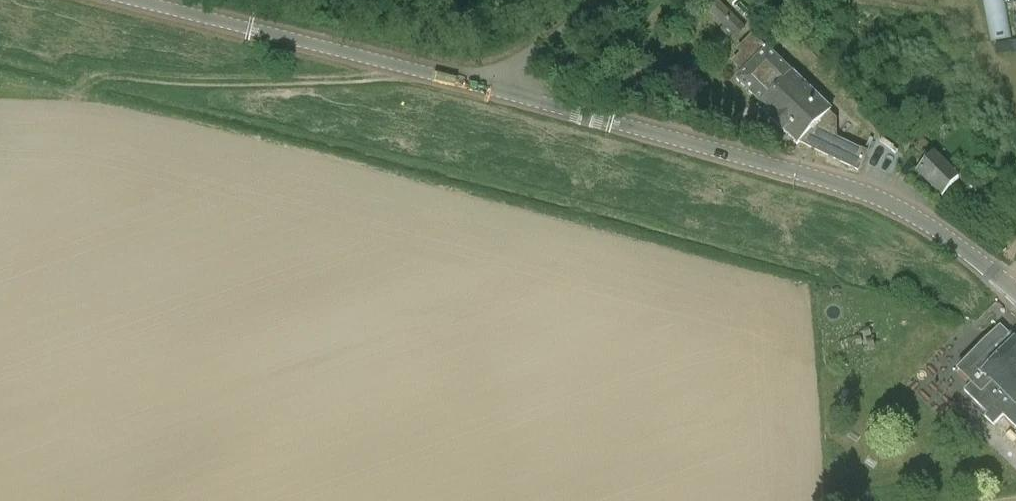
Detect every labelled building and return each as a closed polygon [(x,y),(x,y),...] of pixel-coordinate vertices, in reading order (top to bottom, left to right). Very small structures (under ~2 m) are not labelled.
[(745,28),(716,0),(712,0),(704,8),(735,38),(745,28)] [(1005,0),(985,0),(992,43),(1012,39),(1005,0)] [(742,54),(735,62),(745,72),(736,80),(762,106),(760,109),(797,145),(799,143),(858,170),(866,154),(838,140),(838,121),(829,112),(831,110),(793,74),(793,75),(767,49),(767,50),(753,36),(739,51),(742,54)] [(916,171),(941,196),(959,178),(934,153),(916,171)] [(981,191),(973,200),(982,208),(990,199),(981,191)] [(1015,339),(1014,340),(1001,327),(958,371),(972,386),(965,393),(989,416),(986,419),(994,427),(1004,418),(1015,429),(1015,340),(1015,339)] [(935,405),(937,402),(947,410),(961,393),(928,366),(912,387),(935,405)] [(960,424),(973,411),(961,398),(947,410),(960,424)]
